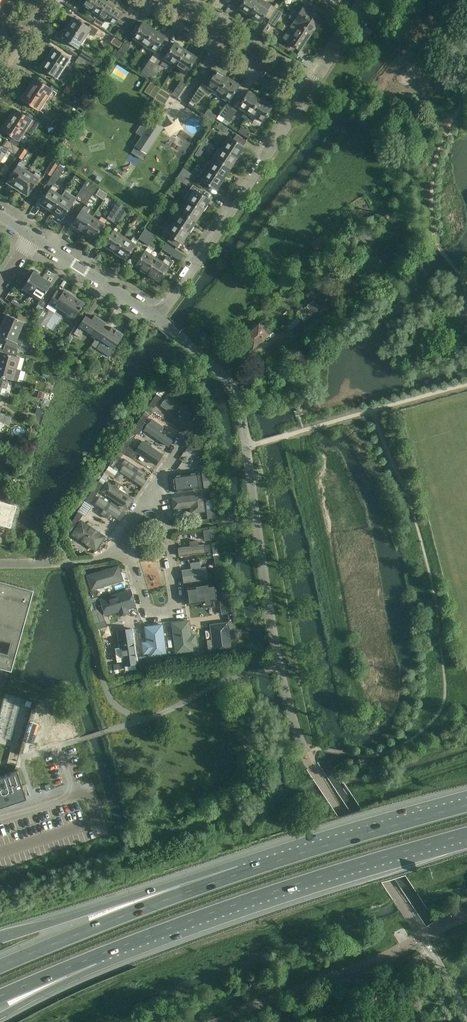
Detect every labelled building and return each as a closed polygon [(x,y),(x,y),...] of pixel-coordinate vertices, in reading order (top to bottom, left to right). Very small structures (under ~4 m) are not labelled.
[(106,3),(101,0),(86,0),(81,7),(82,7),(83,5),(85,6),(98,15),(106,3)] [(243,2),(239,8),(249,15),(259,0),(239,0),(243,2)] [(272,3),(267,0),(264,0),(263,2),(259,0),(249,15),(260,23),(264,16),(270,20),(272,16),(276,10),(278,7),(273,3),(272,3)] [(106,3),(98,15),(97,17),(96,19),(93,23),(101,28),(106,20),(115,25),(115,24),(121,28),(119,31),(125,35),(131,26),(125,22),(124,24),(118,20),(121,15),(113,9),(114,8),(110,6),(106,3)] [(294,21),(311,33),(315,27),(320,30),(325,22),(320,19),(321,18),(304,7),(298,16),(292,12),(288,18),(294,21)] [(276,10),(272,16),(270,20),(268,22),(274,26),(282,14),(276,10)] [(96,19),(84,11),(81,15),(92,22),(93,23),(96,19)] [(114,36),(101,28),(93,23),(92,22),(89,27),(74,18),(71,23),(70,22),(66,27),(83,38),(90,28),(110,42),(114,36)] [(288,41),(287,42),(300,50),(311,33),(294,21),(291,26),(295,29),(288,41)] [(142,47),(153,31),(142,24),(143,23),(142,23),(132,38),(133,39),(133,38),(139,42),(137,44),(142,47)] [(77,49),(83,38),(66,27),(63,33),(64,34),(61,38),(77,49)] [(153,31),(142,47),(146,50),(148,48),(154,52),(164,37),(163,37),(153,31)] [(120,60),(130,44),(125,41),(115,57),(120,60)] [(185,51),(184,51),(174,45),(175,44),(174,44),(160,66),(161,65),(165,68),(168,64),(174,68),(185,51)] [(48,59),(64,69),(70,59),(55,49),(48,59)] [(185,51),(174,68),(180,72),(177,76),(181,79),(182,80),(196,58),(195,58),(185,51)] [(82,52),(79,57),(89,64),(92,66),(96,60),(82,52)] [(79,57),(75,63),(83,69),(86,64),(88,66),(89,64),(79,57)] [(64,69),(48,59),(41,69),(57,79),(64,69)] [(149,60),(140,74),(145,78),(154,64),(149,60)] [(153,77),(159,67),(154,64),(145,78),(146,78),(146,77),(148,78),(149,75),(153,77)] [(196,91),(190,101),(195,105),(195,104),(196,105),(206,95),(208,97),(212,92),(216,95),(227,79),(217,72),(217,71),(207,86),(203,83),(203,82),(203,81),(196,91)] [(28,89),(44,100),(51,90),(35,79),(28,89)] [(227,79),(216,95),(221,98),(223,96),(228,100),(228,101),(238,86),(238,85),(237,85),(227,79)] [(176,99),(176,98),(185,84),(180,81),(170,95),(176,99)] [(150,82),(143,92),(153,99),(150,104),(160,111),(170,95),(150,82)] [(44,100),(28,89),(21,99),(38,110),(44,100)] [(245,120),(248,116),(259,99),(248,93),(249,92),(248,92),(238,107),(239,107),(244,111),(240,117),(245,120)] [(74,98),(71,103),(84,111),(87,106),(74,98)] [(259,99),(248,116),(254,120),(255,117),(261,121),(261,122),(271,107),(270,107),(259,99)] [(221,122),(230,109),(225,105),(216,119),(221,122)] [(14,109),(7,120),(24,130),(25,130),(31,135),(39,122),(28,115),(27,118),(14,109)] [(236,112),(235,112),(230,109),(221,122),(227,125),(236,112)] [(146,117),(136,133),(141,137),(135,146),(145,153),(162,128),(146,117)] [(24,130),(7,120),(1,130),(18,141),(24,130)] [(54,120),(50,125),(54,128),(63,133),(67,136),(70,132),(54,120)] [(238,132),(248,139),(251,133),(241,127),(238,132)] [(54,128),(51,133),(59,138),(63,133),(54,128)] [(222,149),(237,158),(244,147),(243,147),(246,141),(236,135),(233,140),(229,137),(222,149)] [(7,151),(16,157),(16,156),(20,149),(6,140),(1,147),(0,146),(0,161),(7,151)] [(208,143),(204,140),(198,149),(202,152),(208,143)] [(26,151),(22,149),(21,148),(20,149),(16,156),(21,160),(26,151)] [(64,166),(71,155),(62,149),(62,150),(63,150),(56,160),(64,166)] [(194,155),(198,158),(202,152),(198,149),(194,155)] [(230,169),(237,158),(222,149),(215,160),(230,169)] [(45,173),(51,176),(58,164),(53,160),(45,173)] [(223,180),(230,169),(215,160),(208,170),(223,180)] [(16,189),(28,171),(22,168),(24,165),(19,163),(6,182),(10,185),(11,186),(13,188),(15,187),(16,189)] [(59,165),(51,177),(57,180),(64,169),(59,165)] [(193,175),(183,168),(179,174),(190,180),(193,175)] [(223,180),(208,170),(204,168),(197,178),(201,181),(216,190),(223,180)] [(28,171),(16,189),(18,190),(19,191),(21,193),(23,193),(27,195),(40,176),(35,173),(33,175),(28,171)] [(176,179),(186,186),(190,180),(179,174),(176,179)] [(86,181),(75,198),(80,201),(91,185),(86,181)] [(97,188),(91,185),(80,201),(86,205),(97,188)] [(192,185),(183,199),(187,201),(202,211),(205,206),(209,201),(200,195),(202,192),(192,185)] [(51,187),(40,204),(51,211),(55,206),(61,197),(55,193),(57,189),(53,186),(51,187)] [(169,189),(166,194),(173,198),(176,193),(169,189)] [(67,201),(61,197),(55,206),(51,211),(62,218),(70,206),(74,200),(69,197),(67,201)] [(162,199),(157,206),(164,210),(169,203),(162,199)] [(187,201),(180,212),(195,222),(202,211),(187,201)] [(117,202),(106,219),(111,222),(122,205),(117,202)] [(117,226),(128,209),(122,205),(111,222),(117,226)] [(83,232),(90,221),(92,217),(86,213),(89,209),(84,206),(72,225),(83,232)] [(188,232),(195,222),(180,212),(173,223),(188,232)] [(83,232),(94,239),(106,220),(101,217),(98,221),(92,217),(90,221),(83,232)] [(188,232),(173,223),(166,234),(170,236),(167,241),(177,248),(180,243),(181,243),(188,232)] [(114,252),(124,238),(118,234),(120,230),(115,227),(103,245),(114,252)] [(145,229),(138,239),(143,243),(150,232),(145,229)] [(149,246),(155,236),(150,232),(143,243),(149,246)] [(327,245),(321,238),(319,240),(317,237),(312,241),(317,247),(315,249),(320,256),(327,250),(324,246),(327,245)] [(124,238),(114,252),(125,260),(137,241),(132,238),(130,242),(124,238)] [(172,256),(174,253),(175,250),(165,244),(162,249),(172,256)] [(146,273),(156,259),(149,254),(152,251),(147,247),(135,266),(146,273)] [(156,259),(146,273),(158,281),(167,267),(169,268),(173,262),(166,257),(164,259),(162,263),(156,259)] [(31,294),(42,278),(33,271),(22,288),(31,294)] [(42,278),(31,294),(40,300),(38,304),(35,310),(40,313),(43,307),(50,297),(45,294),(51,284),(42,278)] [(77,314),(83,304),(64,291),(61,295),(56,292),(49,302),(74,318),(71,321),(76,324),(81,316),(77,314)] [(11,302),(21,309),(25,304),(15,297),(11,302)] [(329,298),(319,306),(314,300),(305,307),(306,309),(298,315),(303,321),(308,317),(309,318),(314,315),(315,316),(316,315),(319,317),(334,305),(329,298)] [(1,324),(19,332),(24,323),(28,324),(30,318),(19,313),(16,319),(5,314),(1,324)] [(96,337),(105,323),(94,316),(91,320),(85,316),(79,326),(74,334),(79,337),(84,329),(96,337)] [(267,327),(261,321),(258,323),(256,325),(255,324),(252,327),(252,328),(243,336),(243,337),(243,339),(246,342),(247,342),(253,348),(268,335),(272,332),(268,327),(267,327)] [(96,337),(91,345),(97,348),(109,356),(114,349),(123,335),(111,327),(108,332),(103,328),(106,323),(105,323),(96,337)] [(0,327),(0,336),(8,339),(5,345),(17,350),(19,344),(21,345),(25,335),(19,332),(1,324),(0,327)] [(20,370),(24,358),(4,353),(5,350),(0,349),(0,364),(20,370)] [(17,381),(20,370),(0,364),(0,377),(17,381)] [(156,394),(161,397),(169,384),(165,381),(156,394)] [(161,397),(156,394),(149,405),(154,408),(161,397)] [(161,404),(172,412),(173,413),(176,408),(188,417),(192,411),(170,394),(166,399),(161,404)] [(147,417),(151,412),(147,408),(143,414),(147,417)] [(136,425),(140,428),(147,417),(143,414),(136,425)] [(144,430),(168,446),(172,440),(159,431),(162,427),(152,419),(144,430)] [(126,440),(131,443),(137,434),(132,431),(126,440)] [(126,440),(120,449),(124,452),(128,447),(131,443),(126,440)] [(163,455),(141,440),(137,447),(135,451),(128,447),(124,452),(134,458),(137,454),(155,466),(163,455)] [(121,458),(124,452),(120,449),(116,455),(109,465),(113,469),(121,458)] [(141,486),(145,480),(133,471),(136,467),(125,459),(122,464),(124,466),(120,472),(141,486)] [(94,487),(99,490),(103,484),(98,481),(94,487)] [(133,499),(117,489),(107,483),(102,491),(127,508),(133,499)] [(97,494),(92,491),(78,512),(82,515),(82,516),(85,517),(92,506),(90,504),(97,494)] [(204,511),(202,495),(202,494),(172,498),(173,509),(190,507),(191,513),(204,511)] [(124,514),(100,497),(95,504),(120,520),(124,514)] [(9,526),(15,506),(0,502),(0,523),(9,526)] [(78,521),(82,516),(82,515),(78,512),(74,518),(78,521)] [(72,535),(95,550),(104,537),(81,521),(72,535)] [(204,552),(210,552),(209,544),(198,546),(197,541),(192,542),(192,546),(179,548),(180,556),(204,553),(204,552)] [(200,562),(190,564),(190,569),(183,570),(184,582),(206,579),(205,567),(201,567),(200,562)] [(122,580),(119,569),(118,567),(87,576),(87,577),(91,590),(122,580)] [(221,568),(215,569),(213,569),(214,580),(217,580),(219,580),(222,579),(221,568)] [(10,670),(11,671),(34,589),(0,580),(0,668),(10,670)] [(215,584),(185,589),(188,605),(204,602),(205,607),(213,606),(213,601),(217,600),(215,584)] [(134,606),(130,591),(101,600),(105,615),(118,611),(120,615),(128,613),(126,613),(125,609),(134,606)] [(101,608),(99,601),(93,603),(97,615),(102,613),(101,608)] [(195,637),(191,637),(190,637),(188,621),(172,623),(176,653),(192,651),(192,646),(197,645),(195,637)] [(110,632),(107,622),(100,624),(98,625),(100,635),(102,634),(110,632)] [(210,625),(213,642),(208,642),(208,641),(209,651),(214,651),(214,653),(231,651),(227,623),(210,625)] [(148,644),(147,644),(143,645),(144,654),(149,653),(149,657),(166,655),(162,625),(145,627),(148,644)] [(135,663),(137,663),(132,629),(118,631),(121,651),(116,651),(117,658),(119,658),(120,661),(122,660),(123,665),(125,665),(126,668),(136,667),(135,663)] [(180,655),(181,662),(195,660),(195,659),(194,653),(180,655)] [(163,663),(162,658),(139,661),(140,666),(140,669),(163,665),(163,663)] [(121,669),(120,664),(107,666),(106,666),(107,675),(116,674),(116,670),(121,669)] [(26,797),(23,787),(23,786),(17,770),(14,771),(0,775),(0,806),(26,797)]
